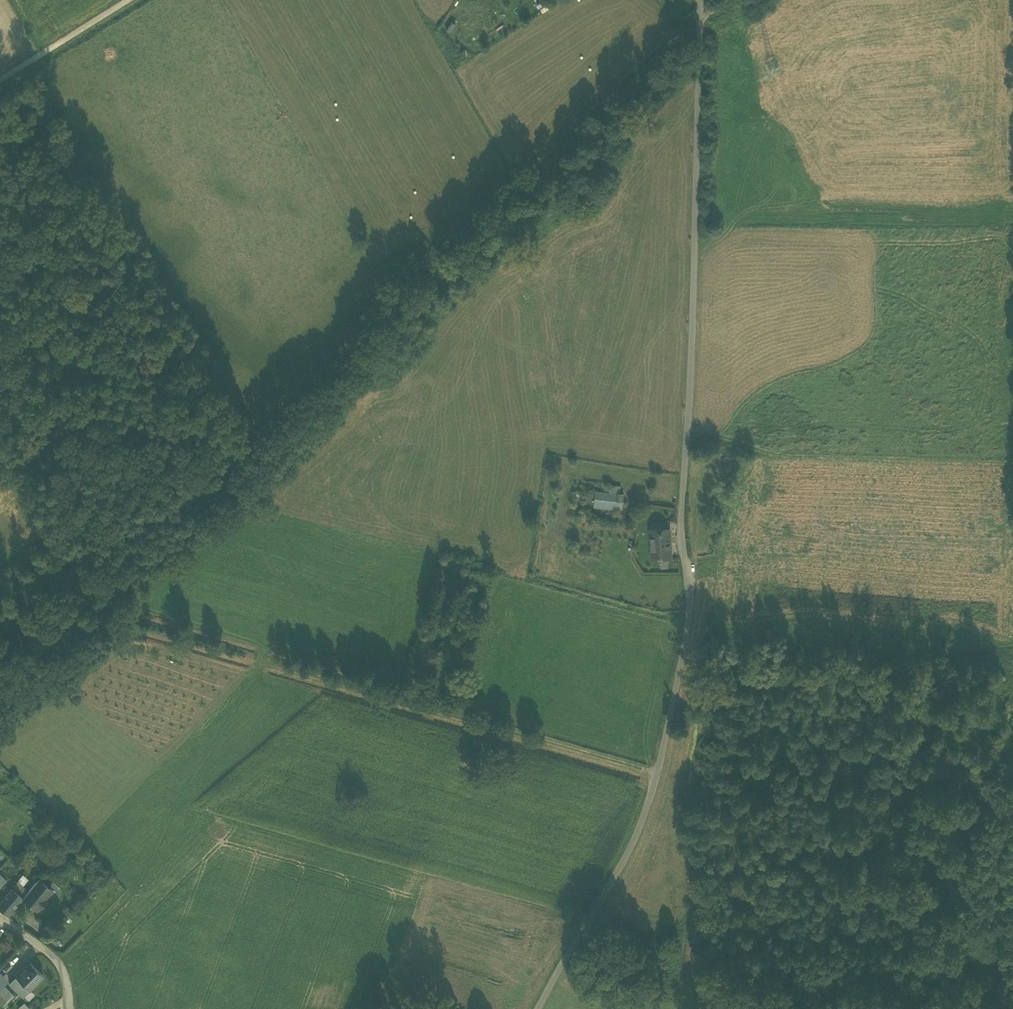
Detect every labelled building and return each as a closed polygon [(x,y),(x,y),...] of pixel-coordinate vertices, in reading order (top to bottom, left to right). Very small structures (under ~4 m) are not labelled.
[(456,24),(452,21),(446,29),(450,32),(456,24)] [(617,500),(623,501),(624,493),(619,493),(618,492),(593,488),(591,496),(617,500)] [(660,559),(662,561),(668,560),(669,558),(669,557),(671,557),(670,528),(651,529),(652,558),(660,558),(660,559)] [(23,874),(17,882),(23,886),(29,879),(23,874)] [(38,879),(23,897),(37,909),(39,906),(41,907),(46,901),(45,900),(52,890),(38,879)] [(12,888),(23,897),(28,891),(23,886),(17,882),(12,888)] [(23,897),(12,888),(0,902),(0,908),(8,915),(23,897)] [(17,976),(30,989),(43,975),(30,962),(17,976)] [(5,983),(8,980),(0,972),(0,979),(5,983)] [(24,995),(30,989),(17,976),(9,983),(23,996),(24,995)] [(3,1003),(13,994),(4,985),(5,983),(0,979),(0,994),(1,995),(0,996),(0,1000),(3,1003)] [(30,989),(24,995),(29,1000),(35,994),(30,989)] [(3,1007),(15,996),(13,994),(3,1003),(0,1000),(0,1004),(3,1007)]
